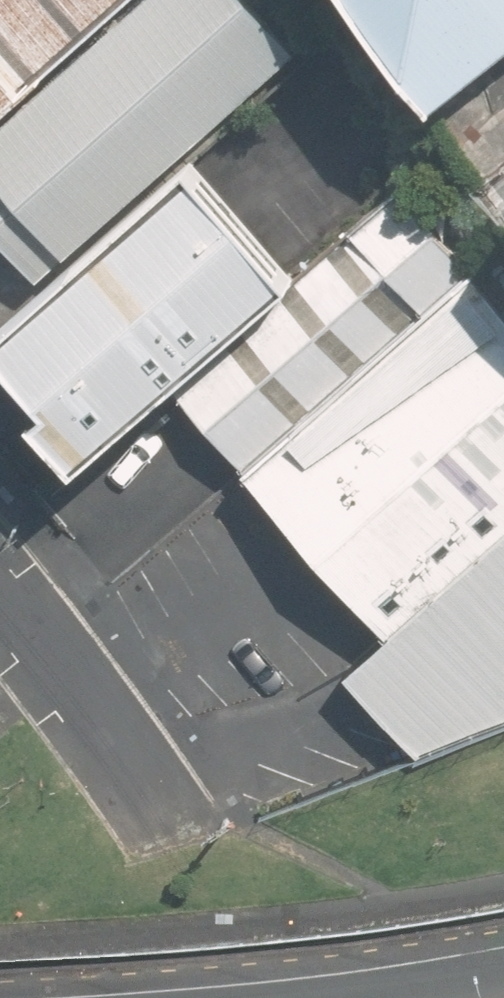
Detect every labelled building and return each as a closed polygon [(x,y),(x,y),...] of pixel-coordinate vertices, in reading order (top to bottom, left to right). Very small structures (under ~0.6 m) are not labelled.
[(182,157),(299,52),(255,0),(116,0),(0,100),(0,197),(59,264),(182,157)] [(116,0),(0,0),(0,100),(116,0)] [(418,107),(503,40),(503,0),(337,0),(418,107)] [(163,384),(288,277),(182,157),(0,317),(0,384),(23,410),(8,423),(55,474),(163,384)] [(234,472),(474,266),(403,183),(288,277),(163,384),(234,472)] [(496,206),(503,217),(503,200),(496,206)] [(503,531),(503,302),(474,266),(234,472),(381,637),(503,531)] [(333,675),(411,759),(503,725),(503,531),(381,637),(333,675)]
